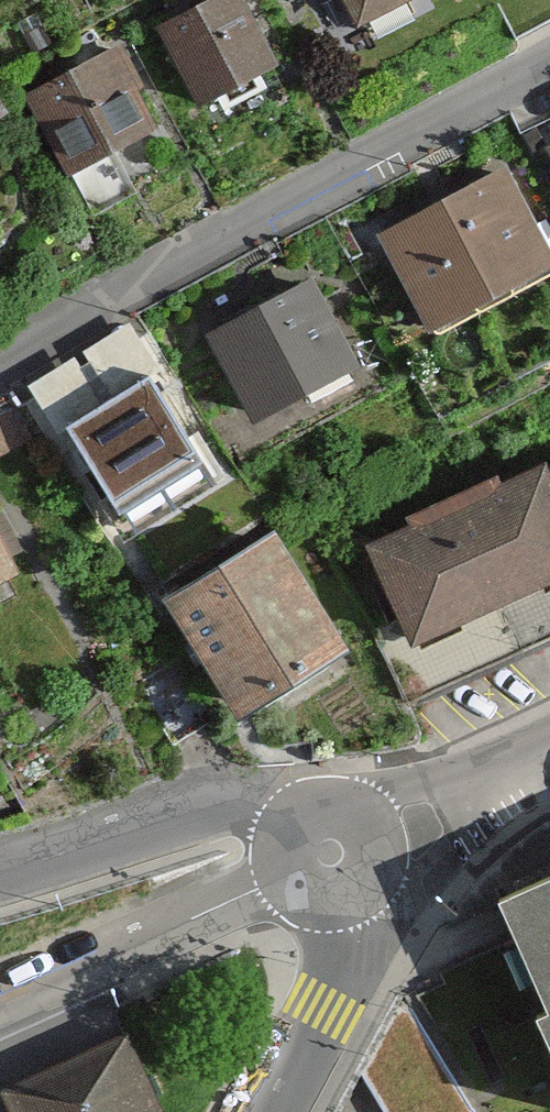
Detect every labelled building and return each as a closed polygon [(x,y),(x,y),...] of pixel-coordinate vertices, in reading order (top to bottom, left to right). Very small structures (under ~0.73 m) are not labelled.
[(241,0),(207,0),(157,28),(207,116),(283,74),(241,0)] [(363,27),(411,0),(348,0),(363,27)] [(160,131),(117,52),(22,103),(65,182),(160,131)] [(499,173),(384,241),(438,332),(549,265),(549,257),(499,173)] [(359,373),(308,283),(211,337),(261,427),(359,373)] [(139,331),(28,400),(117,541),(227,472),(139,331)] [(533,453),(362,535),(418,650),(549,587),(549,487),(533,453)] [(21,571),(0,532),(0,582),(21,571)] [(342,658),(260,532),(160,597),(241,723),(342,658)] [(549,1041),(549,905),(497,930),(549,1041)] [(387,1111),(474,1111),(406,995),(363,1070),(387,1111)] [(124,1025),(0,1086),(0,1111),(167,1111),(124,1025)]
